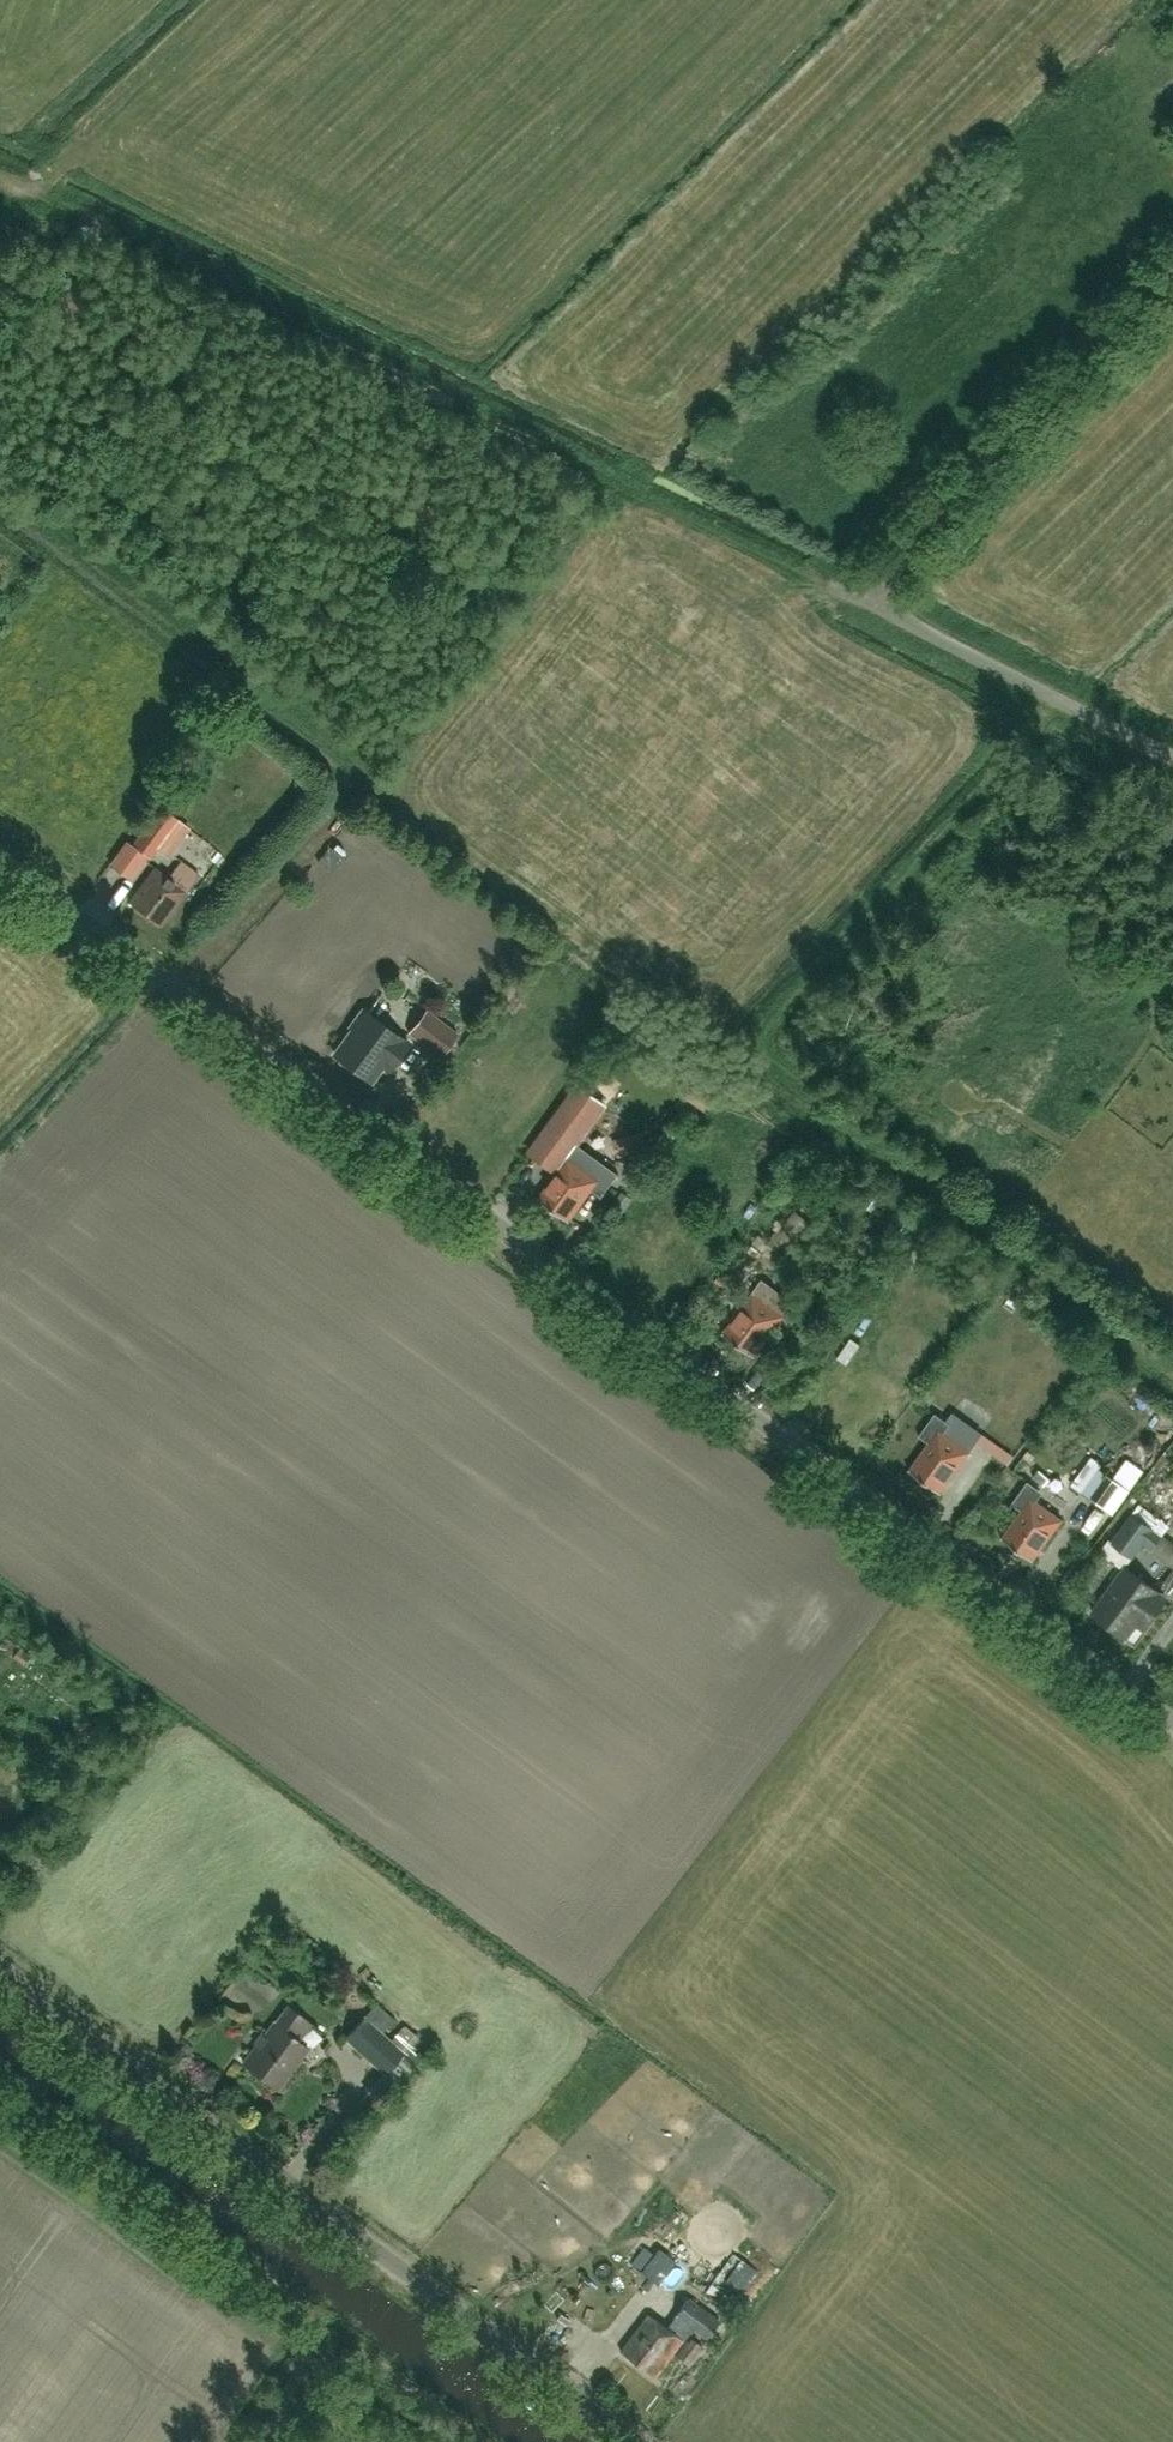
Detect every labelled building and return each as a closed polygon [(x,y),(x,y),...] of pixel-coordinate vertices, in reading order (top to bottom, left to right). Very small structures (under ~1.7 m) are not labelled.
[(160,803),(133,842),(151,854),(178,816),(160,803)] [(181,858),(168,876),(188,890),(201,872),(181,858)] [(162,926),(188,890),(168,876),(154,866),(129,902),(162,926)] [(410,1042),(365,1009),(352,1027),(354,1029),(336,1054),(371,1080),(382,1064),(390,1070),(410,1042)] [(428,1009),(410,1032),(441,1055),(459,1032),(428,1009)] [(577,1086),(549,1126),(576,1145),(605,1106),(577,1086)] [(539,1197),(537,1198),(569,1222),(571,1221),(570,1220),(591,1191),(601,1198),(619,1175),(605,1165),(595,1178),(568,1158),(539,1197)] [(724,1332),(723,1334),(756,1356),(757,1354),(756,1354),(777,1324),(787,1331),(803,1307),(789,1297),(780,1311),(752,1292),(725,1333),(724,1332)] [(908,1470),(941,1494),(942,1492),(941,1491),(970,1452),(940,1431),(947,1422),(935,1413),(919,1436),(929,1443),(910,1469),(908,1470)] [(1001,1538),(1033,1562),(1035,1560),(1034,1559),(1062,1520),(1033,1499),(1040,1490),(1028,1481),(1012,1504),(1022,1511),(1003,1537),(1002,1537),(1001,1538)] [(1161,1535),(1133,1515),(1113,1542),(1134,1557),(1144,1543),(1152,1548),(1161,1535)] [(1162,1589),(1128,1564),(1095,1609),(1129,1634),(1140,1620),(1147,1626),(1170,1595),(1162,1589)] [(1163,1587),(1172,1594),(1172,1573),(1163,1587)] [(289,2006),(275,2023),(274,2022),(244,2063),(278,2089),(309,2049),(293,2037),(307,2020),(289,2006)] [(364,2020),(361,2023),(345,2041),(385,2077),(404,2055),(364,2020)] [(745,2288),(760,2274),(745,2257),(729,2271),(745,2288)] [(621,2351),(655,2377),(692,2329),(706,2339),(720,2322),(689,2298),(667,2328),(649,2314),(621,2351)] [(676,2355),(689,2365),(702,2347),(689,2337),(676,2355)]
